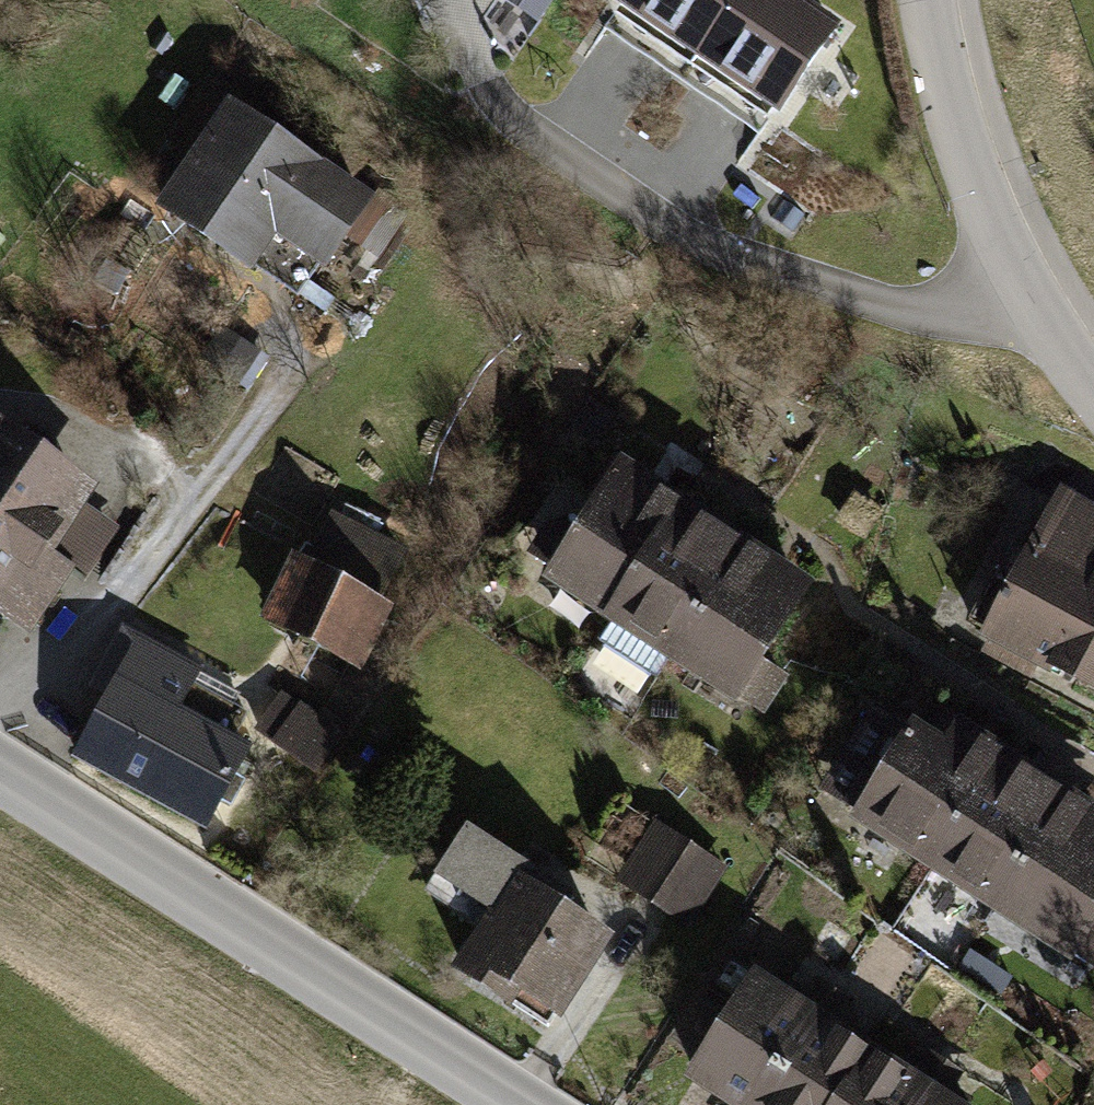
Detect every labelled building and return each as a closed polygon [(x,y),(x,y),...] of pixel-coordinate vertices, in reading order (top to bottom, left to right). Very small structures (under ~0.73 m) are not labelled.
[(541,24),(556,0),(503,0),(541,24)] [(730,0),(612,0),(692,55),(730,0)] [(837,23),(804,0),(730,0),(692,55),(776,112),(837,23)] [(226,98),(153,203),(240,262),(263,229),(318,267),(367,196),(226,98)] [(259,350),(219,328),(201,359),(241,382),(259,350)] [(27,626),(70,564),(83,574),(109,536),(70,510),(87,485),(0,425),(0,607),(27,626)] [(547,578),(608,617),(680,504),(619,465),(547,578)] [(988,626),(1093,688),(1093,505),(1068,490),(988,626)] [(608,617),(670,655),(741,543),(680,504),(608,617)] [(334,512),(311,555),(379,592),(403,549),(334,512)] [(670,655),(731,694),(803,582),(741,543),(670,655)] [(355,664),(385,606),(297,561),(267,620),(355,664)] [(107,695),(75,755),(198,821),(239,743),(173,708),(194,669),(121,630),(91,686),(107,695)] [(280,697),(257,732),(312,769),(336,735),(280,697)] [(852,818),(929,867),(1002,752),(958,723),(942,749),(909,728),(852,818)] [(929,867),(1000,912),(1073,796),(1002,752),(929,867)] [(1068,955),(1093,914),(1093,849),(1093,809),(1073,796),(1000,912),(1068,955)] [(721,866),(655,824),(618,882),(685,924),(721,866)] [(564,894),(465,831),(435,878),(492,914),(455,971),(507,1003),(516,988),(553,1012),(600,939),(554,909),(564,894)] [(730,1104),(753,1104),(808,1019),(749,982),(688,1078),(730,1104)] [(866,1056),(808,1019),(753,1104),(835,1104),(866,1056)] [(925,1094),(866,1056),(835,1104),(918,1104),(925,1094)] [(925,1094),(918,1104),(943,1104),(925,1094)]
